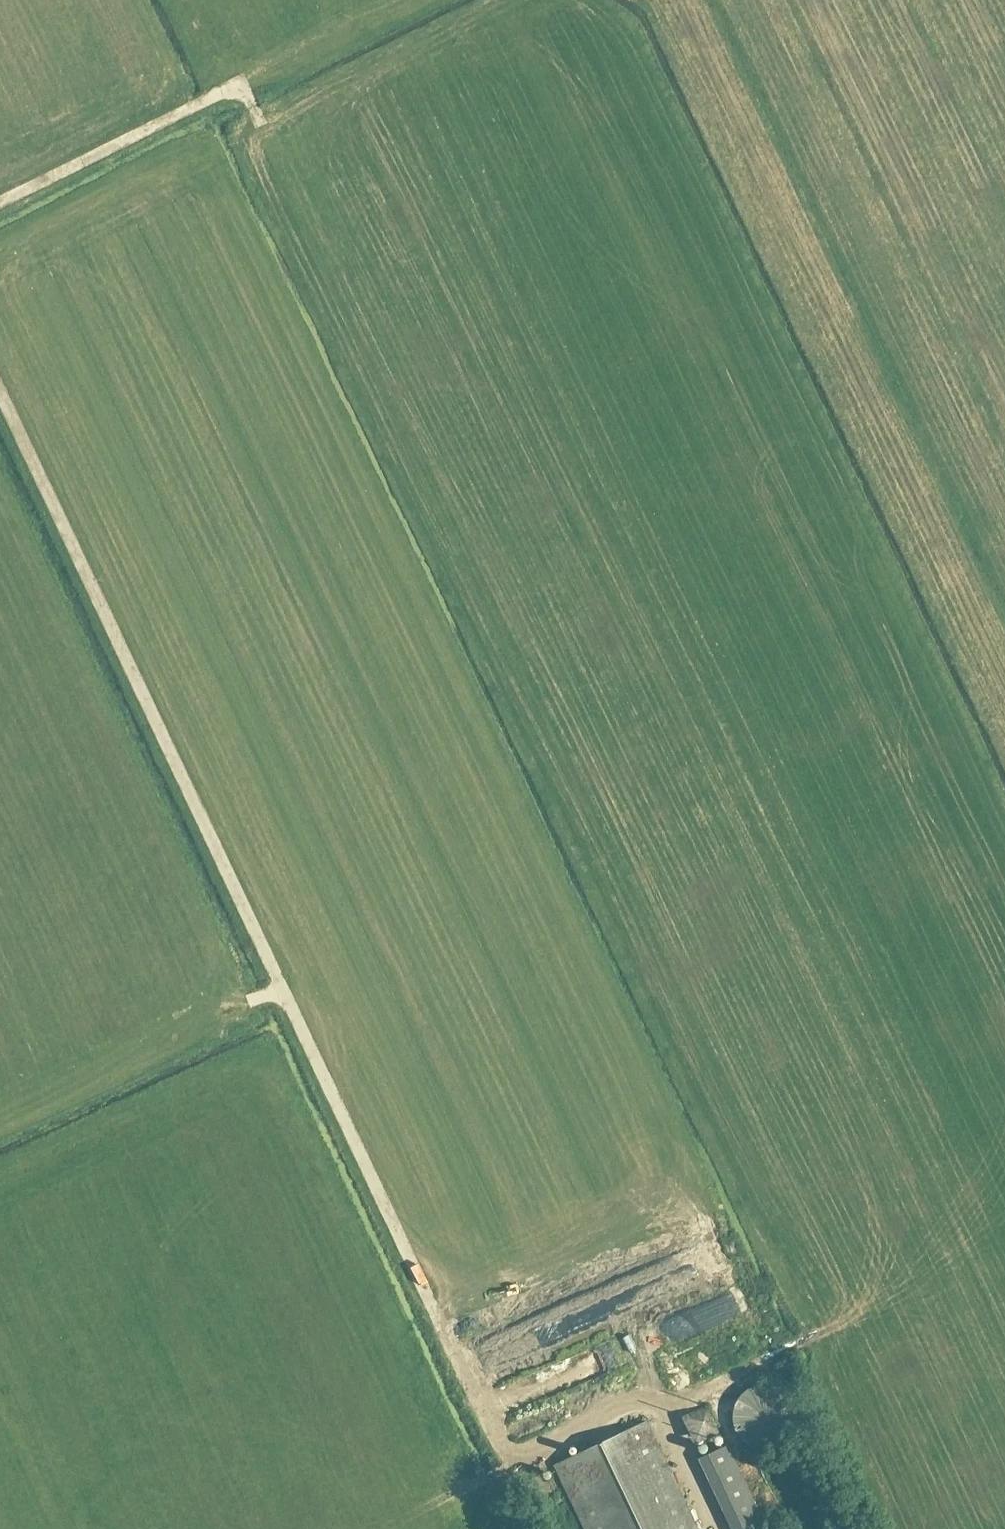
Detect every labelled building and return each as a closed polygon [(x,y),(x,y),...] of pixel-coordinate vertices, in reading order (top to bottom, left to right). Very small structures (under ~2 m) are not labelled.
[(733,1294),(671,1321),(679,1339),(741,1313),(733,1294)] [(528,1399),(623,1363),(618,1350),(608,1354),(606,1349),(511,1386),(518,1403),(529,1399),(528,1399)] [(799,1415),(799,1412),(799,1410),(798,1406),(797,1403),(796,1400),(795,1398),(793,1395),(791,1392),(788,1390),(786,1388),(784,1386),(782,1385),(779,1384),(775,1382),(772,1382),(770,1381),(766,1381),(763,1381),(761,1382),(758,1382),(754,1384),(751,1385),(748,1387),(745,1389),(743,1391),(741,1394),(739,1396),(738,1398),(736,1401),(735,1405),(734,1407),(734,1410),(734,1414),(734,1417),(735,1421),(735,1424),(736,1426),(737,1428),(738,1430),(739,1432),(742,1435),(744,1437),(746,1439),(749,1441),(752,1443),(754,1444),(757,1445),(760,1446),(763,1446),(768,1446),(771,1446),(773,1445),(777,1444),(780,1443),(783,1442),(786,1440),(788,1438),(790,1436),(791,1434),(793,1431),(795,1429),(796,1427),(797,1424),(798,1421),(798,1419),(799,1415)] [(646,1422),(554,1465),(584,1528),(697,1528),(646,1422)] [(726,1446),(699,1459),(733,1528),(767,1528),(759,1514),(726,1446)]
